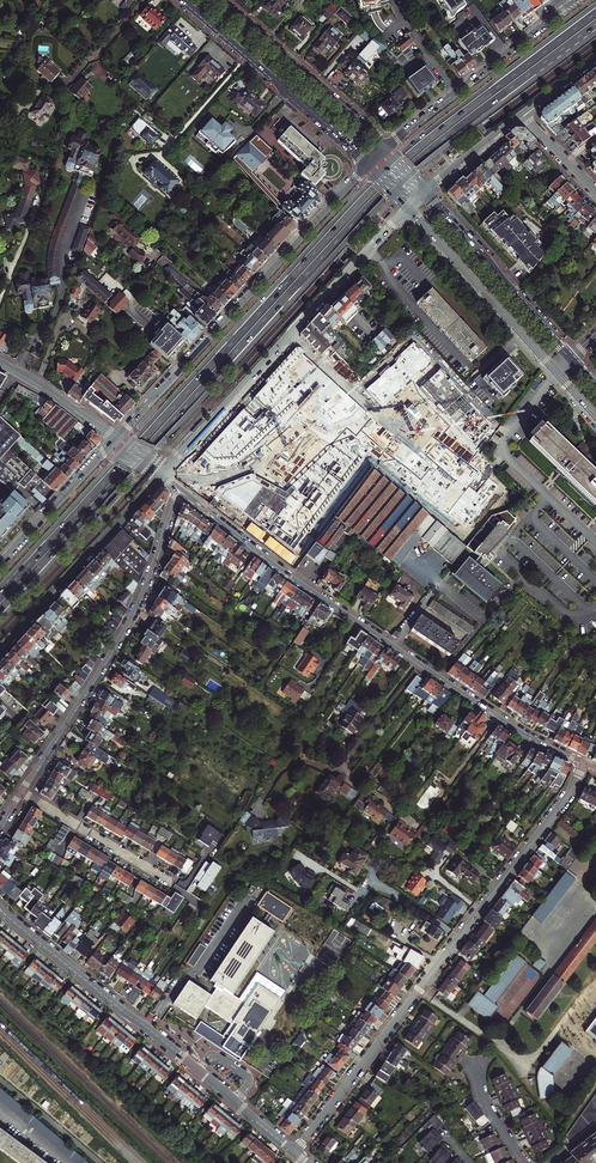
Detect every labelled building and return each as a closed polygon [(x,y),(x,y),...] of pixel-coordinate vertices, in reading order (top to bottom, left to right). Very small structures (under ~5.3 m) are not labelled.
[(135,0),(123,0),(125,2),(119,8),(124,12),(135,0)] [(286,1),(285,0),(271,0),(265,7),(277,18),(282,13),(278,10),(286,1)] [(368,8),(367,6),(359,8),(357,0),(356,0),(355,0),(357,11),(368,8)] [(356,0),(357,0),(359,8),(367,6),(368,8),(377,6),(378,6),(378,4),(386,2),(385,0),(356,0)] [(465,8),(459,0),(435,0),(445,14),(445,15),(445,16),(445,17),(446,17),(446,18),(447,19),(448,19),(449,20),(450,20),(451,19),(452,19),(453,18),(454,17),(454,16),(454,15),(465,8)] [(533,10),(525,0),(507,0),(508,2),(519,16),(521,19),(533,10)] [(533,10),(540,6),(536,0),(525,0),(533,10)] [(326,16),(330,19),(335,13),(340,7),(334,1),(327,9),(330,12),(326,16)] [(504,11),(512,22),(519,16),(508,2),(501,7),(504,11)] [(139,15),(143,19),(156,31),(166,20),(153,8),(152,9),(148,6),(139,15)] [(340,7),(335,13),(348,24),(354,18),(340,6),(340,7)] [(490,22),(498,32),(512,22),(504,11),(490,22)] [(290,29),(302,40),(313,27),(300,16),(290,29)] [(182,51),(183,50),(190,57),(197,49),(190,42),(191,42),(173,26),(161,39),(166,44),(169,40),(182,51)] [(377,50),(382,54),(389,48),(376,37),(372,40),(368,36),(371,32),(363,26),(357,33),(369,43),(355,59),(363,66),(377,50)] [(478,27),(458,43),(461,48),(468,57),(481,48),(481,49),(491,42),(487,36),(486,35),(485,36),(478,27)] [(336,41),(339,37),(330,28),(312,48),(319,54),(324,49),(328,53),(337,42),(336,41)] [(402,52),(408,46),(413,42),(406,35),(405,34),(404,34),(403,34),(403,35),(403,36),(404,36),(405,37),(396,45),(402,52)] [(388,61),(416,99),(418,97),(422,94),(424,93),(424,92),(428,89),(429,89),(431,88),(431,87),(435,84),(437,83),(425,67),(416,74),(413,70),(421,63),(408,46),(402,52),(397,57),(389,48),(382,54),(388,61)] [(445,61),(459,79),(463,75),(467,72),(450,51),(446,46),(442,49),(449,58),(445,61)] [(454,48),(450,51),(467,72),(471,69),(475,66),(468,57),(461,48),(457,51),(454,48)] [(135,55),(131,51),(123,59),(128,64),(135,55)] [(225,72),(207,56),(198,67),(199,68),(191,77),(197,82),(205,73),(216,82),(225,72)] [(41,65),(36,70),(41,75),(39,77),(44,82),(47,79),(50,82),(58,72),(57,71),(58,71),(52,66),(50,65),(52,64),(46,59),(44,61),(40,58),(36,58),(36,63),(39,63),(41,65)] [(355,86),(364,76),(343,58),(337,64),(344,70),(341,73),(355,86)] [(149,96),(155,89),(137,74),(136,75),(134,73),(130,78),(132,80),(131,81),(132,81),(128,85),(145,100),(148,96),(149,96)] [(590,74),(584,79),(578,83),(589,97),(595,91),(595,82),(590,74)] [(26,78),(21,91),(33,95),(36,85),(26,78)] [(91,85),(83,78),(71,92),(79,99),(91,85)] [(572,89),(584,106),(591,100),(589,97),(578,83),(576,85),(572,89)] [(60,99),(67,90),(62,86),(55,95),(60,99)] [(569,92),(566,94),(574,111),(576,113),(577,112),(578,113),(586,107),(584,106),(572,89),(569,92)] [(406,96),(401,90),(380,107),(377,110),(377,112),(383,120),(388,116),(388,117),(403,105),(399,101),(406,96)] [(264,106),(247,92),(246,93),(244,94),(242,94),(240,95),(239,95),(237,95),(235,94),(233,93),(231,103),(239,104),(243,107),(244,106),(256,116),(264,106)] [(572,113),(574,111),(566,94),(564,95),(560,98),(572,113)] [(55,103),(44,95),(32,113),(40,118),(40,119),(41,120),(41,121),(42,122),(43,122),(45,122),(46,122),(47,122),(48,121),(49,120),(49,119),(49,118),(49,117),(49,116),(48,115),(47,114),(55,103)] [(566,118),(572,113),(560,98),(558,100),(554,103),(566,118)] [(551,105),(547,108),(562,120),(566,118),(554,103),(551,105)] [(406,117),(413,111),(410,107),(403,113),(406,117)] [(558,123),(562,120),(547,108),(545,110),(541,113),(558,123)] [(567,120),(576,113),(574,111),(572,113),(566,118),(567,120)] [(559,125),(558,123),(541,113),(540,116),(540,119),(556,136),(564,130),(560,126),(559,125)] [(564,130),(570,139),(586,128),(582,123),(586,120),(587,117),(585,115),(571,125),(565,129),(564,130)] [(159,136),(140,119),(131,129),(152,147),(159,139),(158,138),(159,136)] [(220,129),(209,120),(197,133),(197,134),(195,137),(205,145),(204,146),(215,154),(219,158),(235,142),(227,135),(230,131),(224,125),(220,129)] [(570,139),(577,148),(595,134),(595,129),(594,129),(589,133),(586,128),(570,139)] [(324,159),(290,129),(278,142),(306,168),(300,174),(305,180),(309,183),(313,187),(325,174),(321,171),(324,167),(321,163),(324,159)] [(523,131),(515,131),(513,132),(509,135),(525,152),(530,157),(536,152),(539,149),(534,144),(523,131)] [(525,152),(509,135),(506,138),(504,139),(508,144),(505,146),(515,157),(522,151),(524,153),(525,152)] [(76,140),(73,146),(69,145),(64,157),(68,159),(62,174),(70,178),(75,180),(85,183),(87,179),(91,181),(99,161),(86,156),(88,152),(81,150),(84,143),(76,140)] [(515,157),(505,146),(497,153),(507,164),(512,169),(517,164),(512,159),(515,157)] [(544,162),(536,152),(530,157),(522,164),(522,165),(529,172),(533,168),(535,170),(538,173),(544,167),(541,165),(544,162)] [(489,161),(499,172),(507,164),(497,153),(489,161)] [(23,184),(18,196),(27,199),(33,185),(32,182),(36,182),(34,170),(27,172),(26,164),(26,162),(22,161),(23,159),(12,156),(9,165),(11,165),(10,167),(21,170),(21,173),(20,173),(23,184)] [(178,182),(154,161),(143,174),(167,195),(178,182)] [(494,175),(499,172),(489,161),(483,166),(482,165),(480,167),(499,187),(502,184),(494,175)] [(480,167),(471,176),(482,187),(485,184),(498,197),(503,192),(502,191),(499,187),(480,167)] [(549,180),(553,184),(559,178),(556,175),(549,180)] [(482,187),(471,176),(463,182),(471,191),(475,187),(478,191),(482,187)] [(550,200),(565,185),(559,178),(553,184),(546,191),(544,193),(550,200)] [(250,179),(240,191),(245,196),(256,185),(250,179)] [(284,215),(290,221),(293,218),(296,220),(297,220),(298,219),(302,222),(303,220),(319,203),(316,199),(316,198),(317,197),(314,194),(317,191),(313,187),(309,183),(305,180),(298,188),(304,194),(290,209),(284,203),(278,209),(284,215)] [(461,180),(454,187),(467,200),(474,194),(471,191),(463,182),(461,180)] [(73,184),(59,222),(69,226),(84,188),(83,187),(73,184)] [(553,203),(557,207),(573,193),(565,185),(550,200),(546,203),(549,207),(553,203)] [(467,200),(454,187),(447,193),(459,206),(462,203),(470,211),(471,211),(474,208),(467,200)] [(563,214),(567,210),(579,199),(573,193),(557,207),(563,214)] [(19,220),(27,199),(18,196),(12,213),(2,214),(4,227),(15,225),(14,221),(19,220)] [(575,215),(585,206),(579,199),(567,210),(569,211),(570,210),(571,212),(572,211),(575,215)] [(595,218),(595,216),(585,206),(575,215),(571,219),(572,219),(569,222),(570,224),(566,228),(569,231),(577,224),(576,224),(579,221),(588,228),(595,218)] [(114,211),(110,215),(115,221),(113,223),(114,224),(110,229),(116,234),(117,233),(123,238),(122,239),(127,243),(126,244),(132,249),(128,254),(135,260),(143,262),(145,253),(140,252),(135,247),(135,244),(138,241),(139,241),(140,241),(142,243),(145,239),(114,211)] [(529,236),(532,232),(526,229),(523,231),(510,218),(508,220),(501,212),(495,217),(492,214),(481,223),(528,274),(543,257),(539,253),(542,250),(529,236)] [(292,232),(296,228),(290,221),(284,215),(276,224),(277,225),(289,236),(292,232)] [(595,218),(588,228),(587,229),(595,236),(595,219),(595,218)] [(86,238),(90,228),(91,225),(82,221),(79,230),(80,233),(77,235),(74,243),(83,247),(86,238)] [(258,234),(276,250),(282,244),(289,236),(277,225),(268,235),(263,230),(258,234)] [(67,231),(56,227),(54,233),(53,238),(52,245),(52,250),(51,255),(51,259),(52,265),(52,269),(53,274),(54,274),(65,272),(63,265),(63,261),(63,258),(63,253),(63,249),(63,245),(64,241),(66,235),(67,231)] [(89,234),(87,239),(92,244),(95,240),(89,234)] [(249,244),(253,247),(267,260),(271,255),(276,250),(258,234),(249,244)] [(267,260),(253,247),(249,251),(245,247),(242,250),(247,254),(260,267),(262,265),(267,260)] [(238,264),(251,277),(255,272),(260,267),(247,254),(242,260),(239,258),(236,262),(238,264)] [(168,264),(164,269),(182,286),(187,290),(190,287),(187,284),(188,283),(168,264)] [(248,280),(251,277),(238,264),(231,272),(244,284),(248,280)] [(100,299),(116,314),(131,298),(124,291),(110,305),(106,301),(111,295),(78,265),(74,276),(83,284),(87,279),(91,283),(87,288),(95,296),(100,299)] [(53,296),(50,281),(49,275),(36,277),(36,273),(29,275),(28,267),(19,269),(20,276),(16,277),(18,290),(23,289),(25,306),(35,304),(49,301),(48,297),(53,296)] [(222,278),(224,279),(237,292),(241,288),(244,284),(231,272),(229,270),(222,278)] [(237,292),(224,279),(216,288),(230,300),(234,296),(237,292)] [(365,302),(373,294),(370,291),(371,290),(364,282),(359,286),(357,284),(353,288),(365,301),(365,302)] [(79,286),(74,284),(71,293),(76,295),(79,286)] [(230,300),(216,288),(213,285),(205,293),(209,297),(222,309),(226,304),(230,300)] [(189,300),(180,310),(182,312),(202,330),(207,325),(215,316),(190,293),(187,290),(182,286),(179,291),(189,300)] [(190,293),(215,316),(218,312),(220,310),(222,309),(209,297),(207,298),(206,300),(204,300),(190,287),(187,290),(190,293)] [(365,301),(353,288),(347,295),(345,295),(343,297),(343,299),(329,311),(339,321),(345,327),(352,320),(350,318),(355,314),(353,311),(360,304),(361,304),(365,301)] [(431,291),(416,304),(470,363),(485,349),(431,291)] [(100,311),(90,304),(81,318),(91,324),(100,311)] [(198,335),(202,330),(182,312),(179,315),(171,308),(167,312),(168,313),(170,314),(195,338),(198,335)] [(322,312),(318,317),(329,328),(333,324),(334,326),(339,321),(329,311),(326,308),(322,312)] [(192,341),(195,338),(170,314),(166,318),(172,323),(168,327),(183,341),(188,345),(192,341)] [(314,321),(309,326),(330,348),(335,353),(342,360),(344,359),(342,356),(345,354),(340,348),(344,344),(329,328),(318,317),(314,321)] [(175,349),(183,341),(168,327),(166,325),(149,344),(154,349),(161,355),(164,358),(169,352),(171,354),(175,349)] [(309,326),(300,336),(320,358),(330,348),(309,326)] [(0,330),(0,351),(2,352),(7,343),(2,341),(8,330),(4,328),(2,330),(0,329),(0,330)] [(393,341),(384,332),(370,344),(379,353),(393,341)] [(145,385),(150,378),(152,379),(154,377),(154,374),(158,370),(152,365),(161,355),(154,349),(143,362),(128,378),(140,390),(141,388),(143,389),(145,387),(145,385)] [(518,372),(505,358),(482,379),(501,400),(508,394),(506,391),(520,378),(516,374),(518,372)] [(79,380),(85,372),(78,367),(76,369),(69,363),(65,363),(65,362),(58,361),(58,365),(57,365),(57,367),(58,367),(57,372),(63,373),(64,373),(63,374),(69,379),(71,377),(73,379),(72,380),(76,383),(79,380)] [(90,389),(122,418),(126,413),(134,405),(101,375),(90,389)] [(76,383),(67,395),(73,400),(80,390),(78,388),(82,383),(79,380),(76,383)] [(366,383),(360,389),(393,424),(407,411),(380,383),(372,390),(366,383)] [(15,390),(14,393),(19,396),(24,388),(21,387),(18,385),(15,390)] [(82,399),(90,389),(87,387),(83,392),(80,390),(73,400),(78,404),(82,399)] [(120,420),(122,418),(90,389),(82,399),(114,423),(116,421),(118,422),(120,420)] [(27,399),(31,392),(27,390),(23,398),(25,399),(26,398),(27,399)] [(12,405),(14,407),(19,396),(14,393),(13,395),(9,402),(12,405)] [(40,397),(34,394),(30,401),(33,402),(35,403),(40,397)] [(42,420),(55,406),(46,401),(41,406),(43,407),(36,415),(42,420)] [(9,402),(0,418),(0,419),(2,421),(9,415),(6,412),(12,405),(9,402)] [(42,420),(62,439),(68,432),(73,427),(78,422),(55,406),(42,420)] [(21,500),(28,493),(42,506),(46,501),(54,493),(41,481),(8,451),(15,443),(20,437),(2,421),(0,419),(0,481),(13,493),(21,500)] [(100,439),(78,422),(73,427),(84,437),(95,447),(98,444),(99,443),(100,439)] [(595,508),(595,475),(544,426),(541,429),(538,426),(526,438),(529,441),(527,443),(595,508)] [(216,443),(222,437),(214,430),(209,436),(216,443)] [(75,450),(84,459),(90,453),(95,447),(84,437),(79,442),(68,432),(62,439),(75,450)] [(23,440),(26,443),(32,436),(29,434),(23,440)] [(20,437),(15,443),(48,473),(41,481),(54,493),(61,485),(66,479),(49,464),(26,443),(23,440),(20,437)] [(204,440),(184,462),(192,469),(212,447),(204,440)] [(58,447),(61,451),(78,466),(82,462),(84,459),(75,450),(72,453),(61,443),(58,447)] [(78,466),(61,451),(58,455),(56,453),(53,456),(55,457),(72,473),(75,469),(78,466)] [(72,473),(55,457),(49,464),(66,479),(69,476),(72,473)] [(325,557),(348,528),(343,524),(368,491),(367,491),(380,476),(371,469),(307,556),(317,563),(319,565),(325,557)] [(341,551),(355,534),(374,550),(387,535),(379,529),(385,522),(405,497),(380,476),(367,491),(368,491),(343,524),(348,528),(325,557),(332,563),(341,551)] [(164,488),(160,489),(154,495),(145,505),(156,515),(160,520),(169,495),(168,491),(164,488)] [(15,522),(29,507),(21,500),(13,493),(4,503),(3,502),(0,505),(0,508),(15,522)] [(405,497),(385,522),(400,535),(395,541),(404,547),(414,535),(423,541),(452,566),(467,549),(466,548),(405,497)] [(150,522),(156,515),(145,505),(142,508),(139,512),(150,522)] [(175,524),(181,526),(192,510),(185,505),(181,506),(175,524)] [(0,508),(0,539),(15,522),(0,508)] [(192,510),(181,526),(179,530),(182,533),(177,540),(179,542),(184,534),(198,514),(192,510)] [(147,525),(150,522),(139,512),(136,514),(133,518),(151,535),(155,538),(156,533),(147,525)] [(513,519),(505,513),(491,518),(466,548),(467,549),(478,559),(473,565),(472,567),(477,572),(479,570),(480,568),(483,570),(492,558),(489,555),(508,534),(506,532),(513,523),(516,523),(516,519),(513,519)] [(198,514),(184,534),(190,538),(191,537),(204,519),(198,514)] [(147,539),(151,535),(133,518),(130,521),(128,524),(133,528),(132,530),(132,532),(136,536),(138,536),(140,533),(147,539)] [(209,523),(204,519),(191,537),(197,542),(197,541),(209,523)] [(379,529),(387,535),(395,541),(400,535),(385,522),(379,529)] [(203,546),(216,528),(209,523),(197,541),(203,546)] [(216,528),(203,546),(209,550),(210,548),(214,551),(211,555),(214,557),(228,537),(216,528)] [(111,542),(103,551),(114,561),(133,579),(138,584),(146,563),(129,546),(134,540),(122,530),(118,534),(111,542)] [(395,541),(387,535),(374,550),(391,563),(404,547),(395,541)] [(399,570),(423,541),(414,535),(404,547),(391,563),(399,570)] [(228,537),(214,557),(213,559),(217,562),(221,555),(226,558),(236,544),(228,537)] [(167,547),(176,553),(182,558),(185,555),(181,551),(182,548),(177,545),(172,541),(170,539),(167,547)] [(242,558),(238,555),(236,553),(238,551),(239,552),(242,548),(236,544),(226,558),(224,562),(229,565),(232,561),(237,565),(242,558)] [(99,556),(94,561),(105,572),(110,567),(109,566),(114,561),(103,551),(99,556)] [(172,558),(168,563),(184,575),(188,570),(186,569),(189,566),(190,567),(192,565),(191,564),(182,558),(176,553),(175,554),(174,553),(171,558),(172,558)] [(254,557),(247,568),(250,570),(257,560),(254,557)] [(473,565),(466,559),(453,575),(487,602),(500,587),(479,570),(477,572),(472,567),(473,565)] [(192,565),(197,569),(200,564),(194,560),(191,564),(192,565)] [(242,574),(251,580),(262,564),(257,560),(250,570),(247,568),(242,574)] [(105,572),(94,561),(90,566),(86,570),(98,581),(102,577),(103,578),(108,574),(105,572)] [(168,563),(163,570),(179,582),(181,578),(182,579),(185,576),(184,575),(168,563)] [(261,578),(268,568),(262,564),(251,580),(257,584),(261,578)] [(263,591),(265,588),(275,574),(268,568),(261,578),(257,584),(256,585),(263,591)] [(95,584),(98,581),(86,570),(83,573),(80,576),(96,590),(98,587),(95,584)] [(168,582),(164,588),(177,596),(180,592),(180,591),(175,588),(180,582),(179,582),(163,570),(159,575),(168,582)] [(337,576),(328,570),(321,581),(326,584),(328,581),(332,584),(337,576)] [(275,574),(265,588),(277,597),(277,596),(286,582),(275,574)] [(96,590),(80,576),(78,579),(75,582),(86,593),(87,594),(90,591),(93,593),(96,590)] [(185,576),(182,579),(181,578),(179,582),(180,582),(184,586),(188,580),(187,580),(188,578),(186,577),(185,576)] [(333,589),(338,593),(346,582),(337,576),(332,584),(335,586),(333,589)] [(133,597),(138,584),(133,579),(124,589),(133,597)] [(86,593),(75,582),(71,586),(67,591),(78,601),(81,597),(84,597),(85,595),(85,593),(86,593)] [(231,582),(225,590),(229,593),(235,585),(231,582)] [(280,606),(286,596),(293,587),(286,582),(277,596),(281,599),(277,604),(280,606)] [(282,612),(286,607),(298,590),(293,587),(286,596),(289,598),(285,603),(284,604),(279,611),(282,612)] [(415,599),(397,587),(390,597),(402,604),(399,608),(406,613),(415,599)] [(121,603),(127,609),(127,608),(133,597),(124,589),(123,588),(120,592),(123,595),(122,596),(121,595),(117,599),(121,603)] [(191,606),(177,596),(164,588),(158,598),(173,608),(176,603),(177,603),(182,607),(183,606),(188,610),(191,606)] [(363,589),(357,597),(365,604),(363,607),(369,611),(377,599),(363,589)] [(294,601),(296,603),(303,593),(298,590),(286,607),(288,609),(294,601)] [(78,601),(67,591),(64,594),(60,598),(70,606),(84,619),(90,612),(78,601)] [(296,615),(308,597),(303,593),(296,603),(291,611),(296,615)] [(307,611),(314,601),(308,597),(296,615),(299,617),(304,609),(307,611)] [(70,606),(60,598),(55,604),(49,610),(66,626),(69,623),(64,618),(67,614),(64,612),(70,606)] [(158,598),(153,605),(162,611),(165,608),(175,614),(177,611),(173,608),(158,598)] [(319,605),(314,601),(307,611),(301,620),(307,623),(319,605)] [(433,601),(428,608),(468,635),(474,628),(433,601)] [(119,607),(124,613),(127,609),(121,603),(119,607)] [(162,611),(153,605),(148,614),(155,619),(157,621),(161,615),(170,621),(171,619),(173,620),(174,619),(162,611)] [(319,605),(307,623),(306,624),(305,625),(307,626),(309,623),(310,624),(313,619),(316,621),(317,619),(319,621),(319,622),(322,624),(324,624),(325,625),(332,613),(319,605)] [(66,626),(49,610),(47,613),(43,616),(54,626),(55,627),(60,632),(66,626)] [(119,623),(122,618),(116,613),(113,617),(119,623)] [(49,631),(54,626),(43,616),(39,621),(35,626),(45,635),(47,637),(49,634),(49,632),(49,631)] [(117,628),(119,623),(113,617),(112,617),(108,622),(105,619),(101,623),(106,627),(113,634),(117,628)] [(155,619),(147,631),(159,639),(167,627),(157,621),(155,619)] [(458,644),(420,619),(411,631),(449,657),(458,644)] [(45,635),(35,626),(30,631),(26,636),(40,649),(41,650),(47,643),(42,638),(45,635)] [(106,640),(108,642),(113,634),(106,627),(100,634),(106,640)] [(303,628),(294,642),(299,645),(309,632),(303,628)] [(159,639),(147,631),(147,632),(146,631),(143,635),(144,635),(143,636),(145,637),(140,644),(142,645),(155,654),(156,654),(156,655),(160,649),(163,651),(168,645),(159,639)] [(368,637),(360,632),(355,641),(351,638),(346,644),(358,652),(359,650),(368,637)] [(40,649),(26,636),(21,641),(17,645),(31,658),(34,657),(36,655),(37,652),(40,649)] [(360,661),(374,641),(368,637),(359,650),(361,652),(360,653),(361,654),(357,659),(360,661)] [(106,640),(94,652),(99,657),(108,642),(106,640)] [(366,665),(370,659),(379,645),(374,641),(360,661),(366,665)] [(40,666),(31,658),(17,645),(14,648),(11,652),(21,661),(24,658),(37,669),(40,666)] [(151,659),(155,654),(142,645),(138,651),(137,650),(134,655),(138,657),(136,661),(141,664),(145,659),(146,660),(147,657),(151,659)] [(379,645),(370,659),(372,661),(366,669),(370,671),(385,649),(379,645)] [(183,649),(181,654),(188,658),(190,654),(183,649)] [(370,671),(366,676),(370,679),(380,665),(377,664),(378,662),(392,670),(399,659),(385,649),(370,671)] [(21,661),(11,652),(8,656),(5,659),(18,671),(21,667),(26,672),(27,671),(29,669),(21,661)] [(89,659),(94,664),(98,659),(90,652),(86,657),(89,659)] [(305,656),(297,669),(307,675),(313,667),(315,668),(319,661),(306,652),(304,655),(305,656)] [(448,674),(455,679),(463,669),(459,666),(460,665),(461,665),(468,657),(464,655),(448,674)] [(5,659),(2,662),(0,664),(0,668),(9,676),(13,680),(16,676),(14,674),(18,671),(5,659)] [(91,669),(94,664),(89,659),(81,669),(83,670),(88,675),(92,670),(91,669)] [(135,673),(137,670),(124,661),(121,666),(125,668),(123,670),(127,673),(126,676),(135,682),(137,681),(139,678),(139,675),(135,673)] [(463,669),(455,679),(462,683),(478,664),(474,662),(467,669),(468,670),(468,672),(463,669)] [(482,667),(478,664),(462,683),(469,688),(477,678),(473,675),(474,674),(475,675),(482,667)] [(476,693),(483,698),(488,692),(491,695),(497,688),(497,687),(494,685),(498,681),(495,678),(502,669),(499,666),(492,674),(476,693)] [(9,676),(0,668),(0,686),(9,676)] [(82,685),(88,675),(83,670),(78,676),(76,680),(82,685)] [(477,678),(469,688),(476,693),(492,674),(488,671),(482,679),(483,680),(482,681),(477,678)] [(76,680),(78,676),(75,673),(71,678),(75,681),(81,687),(82,685),(76,680)] [(133,690),(135,687),(116,674),(115,675),(114,675),(112,677),(113,678),(111,682),(121,688),(125,690),(128,687),(133,690)] [(493,697),(497,701),(513,681),(516,676),(513,674),(509,679),(508,678),(499,689),(497,688),(491,695),(493,697)] [(181,681),(191,688),(195,681),(185,675),(181,681)] [(413,695),(426,678),(425,677),(422,680),(416,676),(406,689),(413,695)] [(429,695),(437,684),(427,677),(426,678),(413,695),(414,696),(416,693),(419,696),(421,695),(425,691),(429,695)] [(295,703),(299,697),(304,690),(295,684),(296,683),(290,679),(281,692),(291,698),(290,699),(295,703)] [(81,687),(75,681),(66,691),(69,694),(73,698),(81,687)] [(504,712),(507,708),(521,687),(513,681),(497,701),(502,704),(499,709),(504,712)] [(69,694),(66,691),(57,683),(54,686),(56,688),(54,691),(61,699),(64,701),(69,694)] [(438,711),(441,708),(451,694),(437,684),(429,695),(424,701),(431,705),(427,710),(435,715),(438,711)] [(531,704),(521,718),(527,722),(528,720),(541,701),(538,699),(541,695),(544,697),(549,690),(543,685),(531,704)] [(521,687),(507,708),(513,712),(525,694),(529,688),(527,687),(525,690),(521,687)] [(154,688),(146,700),(161,710),(169,698),(154,688)] [(304,690),(299,697),(307,702),(311,695),(304,690)] [(114,708),(118,711),(121,708),(115,704),(118,701),(103,691),(98,698),(101,700),(114,708)] [(525,694),(513,712),(521,718),(531,704),(527,702),(530,697),(528,696),(525,694)] [(55,705),(48,699),(41,706),(43,707),(51,714),(53,717),(58,708),(55,705)] [(64,701),(61,699),(55,705),(58,708),(64,713),(69,705),(64,701)] [(342,712),(347,716),(340,725),(352,733),(361,719),(355,714),(360,706),(351,699),(342,712)] [(114,708),(101,700),(98,705),(97,704),(95,704),(94,706),(94,708),(95,709),(108,718),(114,708)] [(535,725),(536,723),(547,706),(548,705),(542,701),(541,701),(528,720),(535,725)] [(536,723),(543,728),(550,718),(547,716),(550,712),(548,711),(550,708),(547,706),(536,723)] [(53,717),(51,714),(43,707),(34,717),(44,726),(47,723),(49,720),(50,721),(51,722),(55,718),(53,717)] [(571,722),(560,744),(568,748),(580,724),(576,722),(579,717),(577,716),(581,708),(579,707),(571,722)] [(89,719),(92,721),(102,727),(108,718),(95,709),(94,710),(93,709),(92,710),(90,712),(91,713),(92,714),(89,719)] [(462,735),(479,713),(473,709),(459,727),(462,729),(459,733),(462,735)] [(462,735),(461,737),(467,742),(471,736),(472,738),(474,740),(476,740),(477,741),(481,736),(480,735),(486,728),(483,726),(488,719),(479,713),(462,735)] [(550,718),(543,728),(556,735),(568,714),(566,713),(565,716),(564,715),(562,719),(553,715),(550,718)] [(553,740),(560,744),(571,722),(567,720),(568,719),(569,718),(570,716),(568,714),(556,735),(553,740)] [(449,740),(458,728),(443,715),(435,725),(447,734),(444,737),(449,740)] [(568,748),(576,752),(584,737),(586,733),(582,731),(587,722),(585,721),(586,719),(583,718),(580,724),(568,748)] [(34,743),(38,738),(39,739),(44,734),(29,721),(24,726),(25,727),(20,733),(22,735),(21,737),(28,743),(31,740),(34,743)] [(87,729),(91,731),(102,738),(108,742),(110,737),(123,746),(126,743),(102,727),(92,721),(87,729)] [(486,753),(504,730),(498,726),(490,737),(487,740),(491,743),(488,747),(484,752),(486,753)] [(511,734),(504,730),(486,753),(489,755),(496,745),(500,748),(505,742),(511,734)] [(102,738),(91,731),(85,740),(89,742),(97,747),(100,744),(99,743),(102,738)] [(484,744),(487,740),(490,737),(485,734),(477,745),(481,748),(484,744)] [(584,737),(576,752),(580,754),(585,756),(588,751),(592,741),(584,737)] [(588,751),(595,755),(592,760),(595,762),(595,738),(594,737),(592,741),(588,751)] [(84,749),(97,757),(105,763),(108,759),(111,761),(114,758),(97,747),(89,742),(84,749)] [(500,748),(496,754),(512,766),(521,753),(508,743),(508,744),(505,742),(500,748)] [(0,767),(0,769),(10,778),(28,759),(17,749),(0,767)] [(89,769),(97,757),(84,749),(84,751),(82,751),(81,753),(81,754),(77,761),(89,769)] [(530,749),(524,760),(531,763),(530,765),(531,765),(537,753),(530,749)] [(284,753),(280,760),(287,765),(291,758),(284,753)] [(545,757),(537,753),(531,765),(528,770),(535,773),(539,769),(539,768),(545,757)] [(546,754),(545,757),(539,768),(543,770),(536,780),(539,782),(546,773),(554,758),(546,754)] [(546,773),(539,782),(532,792),(537,795),(545,785),(550,775),(556,778),(564,762),(554,758),(546,773)] [(571,766),(564,762),(556,778),(555,779),(550,786),(552,787),(554,785),(560,787),(568,771),(571,766)] [(77,772),(70,767),(69,769),(59,763),(54,771),(64,777),(71,781),(77,772)] [(49,779),(59,785),(64,777),(54,771),(49,779)] [(448,791),(458,779),(450,773),(441,785),(448,791)] [(316,793),(327,801),(329,801),(331,798),(331,796),(344,779),(339,775),(335,779),(331,776),(329,777),(316,793)] [(367,775),(364,780),(377,790),(380,786),(375,782),(376,781),(367,775)] [(45,786),(56,793),(59,789),(64,792),(66,789),(59,785),(49,779),(45,786)] [(40,794),(51,801),(51,800),(54,802),(59,795),(56,793),(45,786),(40,794)] [(380,786),(377,790),(391,799),(393,796),(380,786)] [(595,808),(595,790),(592,791),(585,787),(579,800),(592,806),(590,809),(594,810),(595,807),(595,808)] [(86,801),(89,792),(82,788),(77,796),(86,801)] [(105,790),(101,796),(108,801),(112,794),(105,790)] [(378,824),(383,816),(387,811),(381,806),(380,807),(374,803),(368,798),(363,804),(358,800),(353,806),(362,813),(364,811),(372,817),(370,819),(378,824)] [(86,816),(95,822),(103,808),(100,806),(98,810),(92,807),(86,816)] [(37,820),(42,813),(32,807),(27,815),(37,820)] [(103,808),(95,822),(104,827),(110,817),(112,814),(103,808)] [(387,811),(383,816),(390,821),(394,816),(387,811)] [(23,822),(33,828),(37,820),(27,815),(23,822)] [(294,823),(284,815),(278,822),(264,824),(254,816),(247,825),(254,830),(254,833),(255,833),(256,839),(265,838),(265,839),(283,836),(294,823)] [(112,832),(118,823),(110,817),(104,827),(112,832)] [(121,818),(118,823),(112,832),(122,838),(123,835),(130,824),(128,823),(121,818)] [(398,839),(407,846),(415,835),(409,831),(405,827),(406,826),(407,825),(399,820),(389,834),(397,840),(398,839)] [(580,836),(560,821),(557,825),(577,840),(580,836)] [(28,836),(33,828),(23,822),(18,830),(28,836)] [(131,822),(130,824),(123,835),(132,840),(139,828),(140,827),(131,822)] [(198,840),(209,847),(212,842),(216,845),(224,833),(219,830),(218,831),(214,828),(214,827),(208,824),(198,840)] [(58,833),(65,837),(70,830),(63,825),(58,833)] [(422,825),(415,835),(421,839),(428,829),(422,825)] [(449,825),(444,831),(457,841),(461,835),(449,825)] [(157,834),(160,836),(165,829),(161,826),(157,834)] [(523,830),(519,827),(513,834),(517,837),(523,830)] [(139,828),(132,840),(141,846),(148,833),(139,828)] [(165,829),(160,836),(164,838),(169,831),(165,829)] [(30,837),(28,836),(18,830),(12,840),(24,847),(30,837)] [(164,838),(168,841),(173,833),(169,831),(164,838)] [(63,841),(65,837),(58,833),(54,841),(59,844),(60,845),(62,841),(63,841)] [(156,838),(148,833),(141,846),(150,851),(155,842),(156,838)] [(551,834),(545,841),(547,843),(544,847),(542,845),(539,849),(559,864),(562,860),(552,852),(560,841),(551,834)] [(490,847),(494,849),(502,839),(498,836),(490,847)] [(68,847),(67,851),(75,856),(77,852),(83,843),(74,837),(68,847)] [(444,850),(450,855),(456,848),(450,843),(446,848),(432,837),(427,845),(435,851),(429,859),(436,864),(442,856),(440,855),(444,850)] [(582,851),(591,840),(588,837),(579,849),(582,851)] [(54,852),(59,844),(54,841),(51,839),(47,847),(53,851),(54,852)] [(507,844),(508,843),(502,839),(494,849),(494,852),(497,854),(500,854),(507,860),(516,849),(512,845),(511,845),(510,846),(507,844)] [(16,857),(18,858),(19,855),(14,852),(13,854),(10,852),(12,850),(12,849),(15,845),(5,840),(4,843),(1,841),(0,843),(0,848),(16,857)] [(77,852),(86,857),(92,848),(83,843),(77,852)] [(162,845),(156,855),(164,860),(170,851),(162,845)] [(350,869),(349,871),(356,876),(369,855),(356,847),(350,856),(345,853),(339,862),(350,869)] [(9,868),(16,857),(0,848),(0,862),(9,868)] [(92,848),(86,857),(94,863),(100,853),(92,848)] [(170,851),(164,860),(173,865),(178,856),(180,853),(172,848),(170,851)] [(52,853),(47,860),(49,861),(52,863),(56,855),(52,853)] [(109,858),(100,853),(94,863),(92,867),(101,872),(108,861),(109,858)] [(528,863),(537,870),(540,866),(542,868),(545,864),(543,863),(545,859),(538,854),(535,857),(534,856),(528,863)] [(560,865),(567,871),(568,870),(575,861),(567,855),(560,865)] [(186,860),(178,856),(173,865),(180,869),(180,870),(186,874),(188,872),(194,862),(188,858),(186,860)] [(59,857),(55,865),(59,867),(64,860),(59,857)] [(468,881),(472,884),(479,874),(457,858),(448,871),(456,877),(460,872),(465,877),(463,880),(467,883),(468,881)] [(70,864),(64,860),(59,867),(65,870),(66,871),(70,864)] [(107,881),(109,878),(116,866),(108,861),(101,872),(99,876),(107,881)] [(211,865),(206,862),(197,876),(201,880),(197,886),(206,891),(221,868),(213,862),(211,865)] [(303,868),(300,863),(289,871),(295,879),(302,884),(301,886),(306,890),(316,874),(308,870),(307,872),(302,869),(303,868)] [(533,877),(535,879),(536,880),(541,873),(537,870),(528,863),(523,870),(533,877)] [(116,866),(109,878),(113,880),(114,878),(120,881),(125,871),(116,866)] [(533,877),(523,870),(521,873),(530,880),(533,877)] [(566,873),(575,880),(577,877),(568,870),(567,871),(566,873)] [(0,875),(0,888),(1,889),(11,877),(4,871),(1,874),(0,875)] [(125,871),(120,881),(128,886),(134,877),(125,871)] [(406,888),(417,896),(420,892),(419,891),(422,888),(423,889),(428,882),(415,872),(407,882),(410,884),(406,888)] [(530,880),(521,873),(518,876),(521,878),(528,883),(530,880)] [(551,892),(547,898),(537,910),(532,917),(534,919),(541,924),(575,880),(566,873),(556,885),(551,892)] [(60,900),(65,904),(84,881),(75,876),(73,875),(67,882),(72,886),(60,900)] [(8,895),(16,886),(18,883),(11,877),(1,889),(8,895)] [(522,898),(528,903),(530,899),(529,898),(530,896),(528,894),(526,896),(523,894),(522,896),(520,894),(528,883),(521,878),(517,883),(515,881),(509,888),(522,898)] [(135,890),(143,895),(149,885),(141,881),(135,890)] [(30,912),(44,896),(35,888),(34,889),(29,885),(23,892),(19,896),(27,903),(24,907),(30,912)] [(149,885),(143,895),(151,900),(157,890),(149,885)] [(345,893),(346,892),(341,888),(340,890),(332,885),(327,892),(331,894),(328,900),(338,907),(345,911),(345,910),(346,911),(350,904),(343,899),(346,894),(345,893)] [(19,896),(23,892),(16,886),(8,895),(15,901),(19,896)] [(252,897),(253,895),(257,890),(252,887),(247,894),(251,897),(252,897)] [(501,899),(510,906),(511,907),(515,903),(517,904),(522,898),(509,888),(501,899)] [(157,890),(151,900),(159,905),(165,895),(157,890)] [(167,896),(161,905),(173,914),(184,899),(175,893),(171,899),(167,896)] [(292,910),(267,894),(262,901),(261,903),(258,907),(268,913),(262,923),(266,925),(272,916),(283,923),(292,910)] [(42,913),(45,909),(41,906),(48,897),(45,895),(44,896),(30,912),(37,918),(42,913)] [(109,895),(105,899),(112,903),(116,899),(111,896),(109,895)] [(449,899),(436,916),(447,924),(457,910),(460,913),(467,904),(454,895),(451,900),(449,899)] [(492,911),(501,918),(510,906),(501,899),(492,911)] [(388,900),(384,907),(389,910),(393,903),(388,900)] [(51,921),(43,931),(51,938),(54,935),(63,924),(59,922),(64,916),(64,909),(62,908),(51,921)] [(43,931),(51,921),(48,919),(53,912),(50,910),(45,916),(42,913),(37,918),(33,924),(43,931)] [(68,933),(80,918),(81,917),(74,911),(63,924),(54,935),(59,938),(65,931),(65,932),(67,933),(68,933)] [(123,911),(113,923),(126,933),(135,922),(123,911)] [(502,919),(501,918),(492,911),(484,921),(485,922),(494,929),(502,919)] [(173,1004),(196,1019),(205,1007),(232,1024),(223,1037),(202,1022),(196,1031),(241,1060),(281,999),(258,984),(246,1002),(239,998),(234,995),(275,931),(266,925),(262,923),(253,917),(211,981),(215,984),(214,987),(217,989),(212,995),(189,980),(173,1004)] [(196,925),(200,928),(205,920),(201,917),(196,925)] [(62,940),(68,945),(79,931),(76,928),(81,923),(79,921),(81,919),(80,918),(68,933),(62,940)] [(526,1012),(537,1021),(565,984),(564,984),(595,943),(595,920),(526,1012)] [(288,941),(328,965),(340,946),(300,921),(288,941)] [(444,937),(446,934),(426,922),(424,926),(430,930),(428,933),(439,940),(441,935),(444,937)] [(479,949),(494,929),(485,922),(475,935),(474,934),(468,941),(479,949)] [(75,949),(85,957),(99,940),(94,937),(97,934),(91,929),(85,936),(75,949)] [(75,949),(85,936),(79,931),(68,945),(64,950),(70,954),(75,949)] [(413,931),(411,935),(420,941),(423,938),(413,931)] [(14,942),(6,936),(0,943),(0,945),(7,951),(14,942)] [(470,960),(479,949),(468,941),(460,952),(470,960)] [(22,948),(14,942),(7,951),(4,954),(12,961),(22,948)] [(22,948),(12,961),(19,967),(29,954),(22,948)] [(93,965),(102,955),(97,950),(87,963),(91,966),(92,966),(93,965)] [(102,955),(93,965),(96,967),(101,971),(109,961),(102,955)] [(114,955),(109,961),(101,971),(101,972),(104,975),(105,974),(109,977),(116,969),(118,970),(123,962),(114,955)] [(158,967),(164,958),(160,955),(154,964),(158,967)] [(478,1005),(475,1009),(489,1021),(499,1008),(495,1004),(527,963),(516,955),(487,992),(481,987),(471,1000),(478,1005)] [(167,960),(164,958),(158,967),(161,969),(167,960)] [(538,958),(532,966),(539,972),(545,964),(538,958)] [(24,972),(32,978),(32,977),(42,965),(35,959),(24,972)] [(123,962),(118,970),(116,973),(128,981),(136,968),(138,965),(131,961),(129,963),(125,961),(123,963),(123,962)] [(400,961),(394,969),(408,980),(416,970),(400,961)] [(40,983),(43,980),(50,971),(42,965),(32,977),(40,983)] [(458,965),(438,990),(453,1001),(456,996),(451,992),(467,972),(458,965)] [(135,986),(142,975),(143,973),(136,968),(128,981),(135,986)] [(394,969),(386,979),(401,990),(408,980),(394,969)] [(482,969),(479,973),(485,978),(489,973),(482,969)] [(43,980),(50,986),(57,977),(50,971),(43,980)] [(257,972),(239,998),(246,1002),(258,984),(281,999),(286,990),(257,972)] [(149,980),(142,975),(135,986),(142,991),(149,980)] [(57,977),(50,986),(57,992),(65,983),(57,977)] [(394,998),(401,990),(386,979),(384,977),(377,985),(386,992),(394,998)] [(156,986),(150,996),(158,1001),(171,982),(167,979),(165,983),(160,980),(156,986)] [(156,986),(149,980),(142,991),(150,996),(156,986)] [(68,1006),(72,1001),(79,993),(71,987),(61,1000),(68,1006)] [(394,998),(386,992),(380,999),(388,1006),(394,998)] [(79,993),(72,1001),(80,1008),(87,999),(79,993)] [(87,999),(80,1008),(87,1014),(94,1005),(87,999)] [(383,1013),(388,1006),(380,999),(379,999),(374,1006),(383,1013)] [(478,1005),(471,1000),(468,1004),(475,1009),(478,1005)] [(383,1013),(374,1006),(371,1003),(365,1011),(367,1012),(377,1020),(383,1013)] [(94,1005),(87,1014),(83,1019),(86,1021),(90,1016),(95,1020),(102,1012),(94,1005)] [(415,1024),(430,1035),(433,1030),(431,1029),(434,1024),(438,1018),(426,1009),(421,1016),(423,1016),(419,1021),(418,1020),(415,1024)] [(374,1025),(377,1020),(367,1012),(364,1016),(363,1015),(359,1020),(370,1027),(373,1024),(374,1025)] [(98,1029),(105,1035),(115,1023),(108,1017),(98,1029)] [(585,1032),(595,1041),(595,1018),(585,1032)] [(359,1020),(353,1029),(363,1036),(366,1032),(367,1033),(370,1029),(369,1029),(370,1027),(359,1020)] [(291,1022),(276,1044),(287,1050),(301,1029),(291,1022)] [(115,1023),(105,1035),(112,1041),(122,1029),(115,1023)] [(411,1034),(410,1033),(405,1039),(417,1048),(422,1041),(425,1037),(428,1039),(430,1035),(415,1024),(412,1028),(414,1029),(411,1034)] [(122,1029),(112,1041),(119,1047),(130,1035),(122,1029)] [(346,1037),(357,1044),(363,1036),(353,1029),(352,1029),(346,1037)] [(303,1034),(301,1033),(295,1043),(299,1047),(304,1041),(300,1038),(303,1034)] [(460,1033),(455,1039),(452,1043),(450,1042),(447,1046),(462,1057),(465,1052),(464,1051),(467,1047),(472,1041),(460,1033)] [(130,1035),(119,1047),(127,1053),(137,1041),(130,1035)] [(346,1036),(340,1044),(349,1049),(352,1051),(357,1044),(346,1037),(346,1036)] [(340,1044),(339,1043),(336,1046),(340,1050),(335,1057),(344,1064),(350,1056),(346,1053),(349,1049),(340,1044)] [(391,1052),(401,1059),(405,1054),(407,1056),(409,1052),(397,1043),(391,1052)] [(561,1043),(542,1068),(540,1071),(539,1074),(538,1078),(538,1081),(540,1099),(554,1098),(552,1081),(552,1080),(552,1079),(552,1078),(552,1077),(572,1051),(561,1043)] [(459,1060),(462,1057),(447,1046),(441,1054),(439,1054),(436,1058),(436,1061),(432,1066),(446,1076),(450,1071),(451,1071),(456,1064),(455,1064),(458,1059),(459,1060)] [(132,1059),(139,1065),(149,1053),(142,1047),(132,1059)] [(409,1064),(401,1059),(391,1052),(385,1062),(394,1068),(395,1068),(399,1063),(406,1068),(409,1064)] [(139,1065),(146,1071),(157,1059),(149,1053),(139,1065)] [(335,1075),(344,1064),(335,1057),(326,1068),(335,1075)] [(157,1059),(146,1071),(154,1078),(157,1074),(164,1065),(157,1059)] [(375,1077),(384,1082),(394,1068),(385,1062),(375,1077)] [(164,1065),(157,1074),(164,1080),(171,1071),(164,1065)] [(335,1075),(326,1068),(323,1065),(320,1069),(318,1068),(313,1075),(325,1085),(329,1079),(330,1078),(332,1079),(335,1075)] [(325,1085),(313,1075),(310,1073),(302,1084),(304,1086),(318,1097),(322,1092),(320,1091),(325,1085)] [(510,1086),(508,1081),(505,1074),(491,1080),(495,1087),(496,1087),(498,1092),(496,1093),(498,1097),(515,1089),(513,1085),(510,1086)] [(166,1089),(174,1095),(185,1082),(177,1076),(166,1089)] [(185,1082),(174,1095),(181,1101),(185,1097),(192,1088),(185,1082)] [(318,1097),(304,1086),(298,1094),(303,1098),(312,1105),(318,1097)] [(367,1110),(378,1095),(367,1087),(360,1097),(360,1098),(357,1102),(367,1110)] [(192,1088),(185,1097),(192,1103),(199,1094),(192,1088)] [(86,1162),(28,1113),(0,1089),(0,1100),(9,1108),(74,1162),(87,1162),(86,1162)] [(519,1108),(516,1100),(514,1095),(517,1094),(515,1089),(498,1097),(500,1101),(502,1100),(504,1105),(503,1106),(506,1113),(510,1111),(512,1117),(516,1115),(521,1113),(519,1108)] [(199,1094),(192,1103),(189,1107),(197,1113),(206,1101),(199,1094)] [(565,1137),(560,1141),(562,1144),(572,1156),(573,1157),(566,1162),(592,1162),(595,1159),(595,1094),(565,1137)] [(303,1098),(297,1105),(306,1112),(310,1108),(312,1105),(303,1098)] [(290,1100),(284,1107),(287,1109),(293,1102),(290,1100)] [(306,1112),(297,1105),(293,1102),(287,1109),(301,1120),(306,1112)] [(345,1116),(355,1124),(367,1110),(357,1102),(353,1107),(352,1106),(345,1116)] [(473,1102),(465,1109),(475,1122),(483,1115),(473,1102)] [(210,1122),(220,1110),(213,1104),(203,1116),(210,1122)] [(284,1107),(279,1115),(281,1117),(287,1109),(284,1107)] [(295,1127),(301,1120),(287,1109),(281,1117),(282,1117),(295,1127)] [(210,1122),(218,1128),(228,1116),(220,1110),(210,1122)] [(520,1120),(523,1127),(524,1127),(526,1132),(524,1133),(526,1137),(544,1129),(542,1125),(539,1126),(537,1121),(534,1114),(530,1115),(528,1110),(521,1113),(516,1115),(519,1120),(520,1120)] [(442,1123),(435,1114),(422,1127),(425,1130),(431,1124),(436,1129),(442,1123)] [(225,1134),(228,1131),(235,1122),(228,1116),(218,1128),(225,1134)] [(348,1134),(355,1124),(345,1116),(337,1126),(348,1134)] [(289,1135),(295,1127),(282,1117),(279,1121),(283,1124),(280,1127),(289,1135)] [(228,1131),(235,1137),(243,1128),(235,1122),(228,1131)] [(435,1142),(441,1136),(433,1128),(419,1143),(423,1146),(422,1148),(427,1153),(437,1144),(435,1142)] [(543,1135),(546,1134),(544,1129),(526,1137),(528,1141),(530,1141),(532,1146),(531,1146),(534,1153),(547,1148),(545,1140),(543,1135)] [(17,1162),(43,1162),(38,1159),(35,1157),(37,1155),(35,1154),(33,1155),(21,1146),(19,1145),(20,1143),(19,1142),(17,1143),(14,1141),(4,1134),(2,1132),(4,1131),(2,1130),(0,1131),(0,1130),(0,1150),(17,1162)] [(228,1131),(225,1134),(233,1140),(235,1137),(228,1131)] [(241,1142),(248,1148),(256,1139),(248,1133),(241,1142)] [(491,1147),(493,1151),(503,1147),(499,1138),(496,1139),(494,1134),(481,1140),(485,1150),(491,1147)] [(336,1141),(329,1136),(321,1146),(322,1146),(319,1150),(327,1156),(330,1152),(328,1151),(336,1141)] [(256,1154),(263,1145),(256,1139),(248,1148),(256,1154)] [(256,1154),(252,1158),(258,1162),(261,1162),(271,1152),(263,1145),(256,1154)] [(451,1151),(442,1145),(430,1160),(433,1162),(445,1162),(448,1160),(445,1158),(451,1151)] [(502,1162),(504,1162),(512,1159),(509,1151),(506,1152),(503,1147),(493,1151),(490,1153),(494,1162),(500,1160),(502,1162)] [(340,1161),(338,1162),(348,1162),(355,1154),(352,1151),(346,1157),(347,1158),(346,1159),(342,1162),(340,1161)] [(271,1152),(261,1162),(273,1162),(278,1157),(271,1152)] [(351,1162),(351,1161),(353,1162),(357,1157),(355,1154),(348,1162),(351,1162)]
